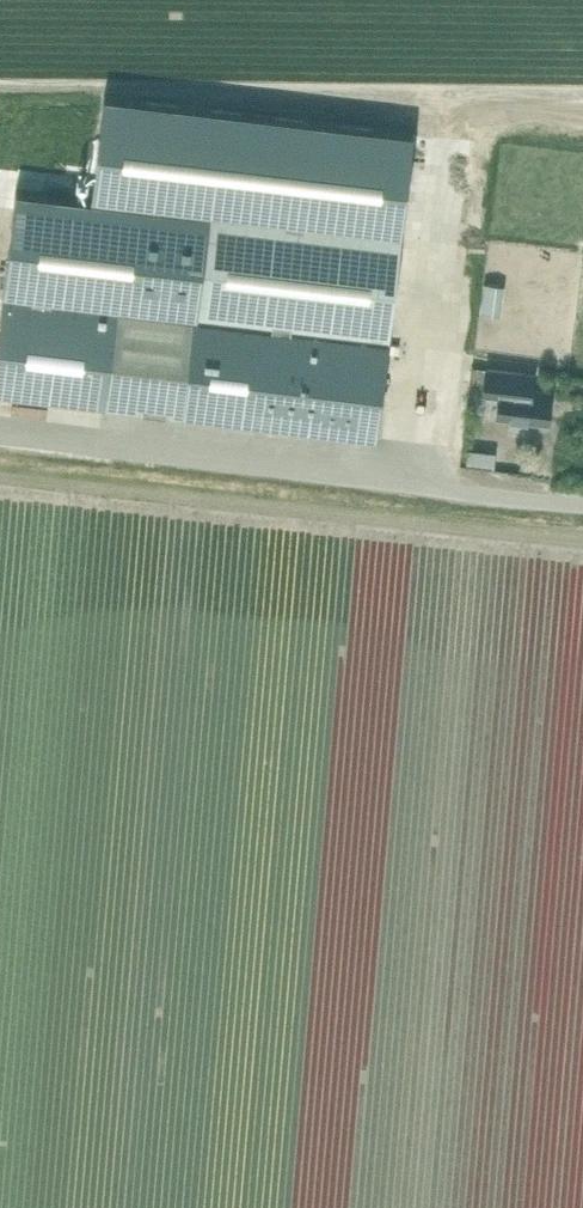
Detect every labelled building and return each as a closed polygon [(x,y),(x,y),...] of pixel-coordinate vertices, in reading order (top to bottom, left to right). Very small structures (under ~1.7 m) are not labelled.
[(92,200),(16,191),(4,290),(28,293),(27,300),(3,297),(0,322),(0,393),(105,405),(132,409),(145,410),(145,408),(165,411),(164,413),(377,439),(388,344),(294,332),(295,325),(390,336),(401,237),(307,226),(307,222),(402,233),(414,133),(104,96),(92,200)] [(520,388),(522,372),(487,368),(483,394),(499,396),(497,416),(547,423),(551,392),(520,388)]
